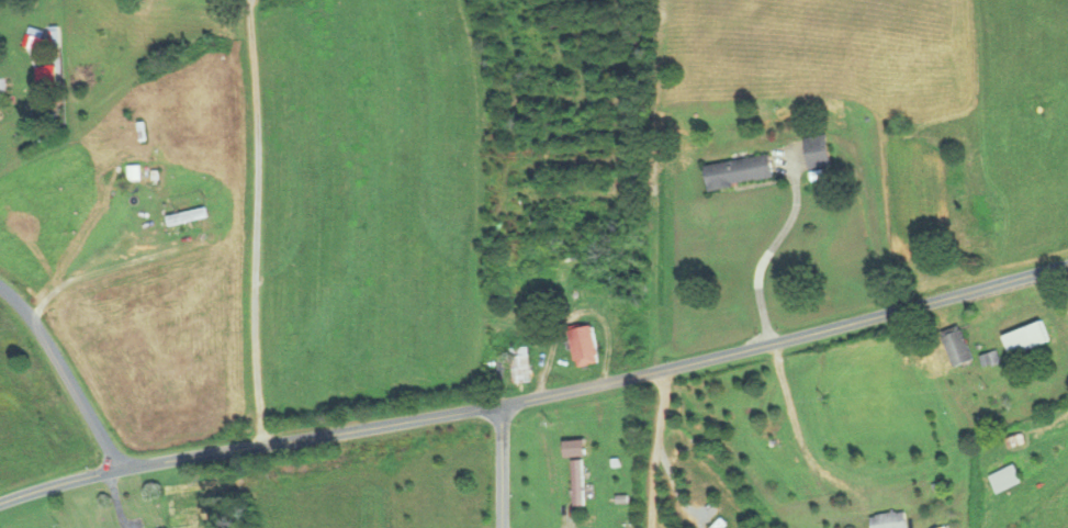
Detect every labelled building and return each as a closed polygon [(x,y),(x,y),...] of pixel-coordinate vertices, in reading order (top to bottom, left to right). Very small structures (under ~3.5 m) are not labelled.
[(45,49),(48,28),(30,26),(28,47),(45,49)] [(58,65),(41,65),(41,86),(58,86),(58,65)] [(808,137),(815,173),(823,172),(823,168),(836,166),(829,132),(808,137)] [(778,177),(774,153),(709,164),(713,188),(778,177)] [(168,216),(171,225),(210,215),(208,205),(168,216)] [(1014,357),(1055,341),(1047,321),(1006,336),(1014,357)] [(603,361),(593,324),(571,330),(580,367),(603,361)] [(977,361),(965,325),(945,331),(958,368),(977,361)] [(987,367),(1003,361),(1000,351),(984,356),(987,367)] [(514,354),(514,382),(531,382),(531,354),(514,354)] [(575,459),(575,505),(586,505),(586,459),(575,459)] [(992,475),(1001,494),(1026,481),(1017,463),(992,475)] [(910,511),(875,514),(876,527),(911,527),(910,511)]
